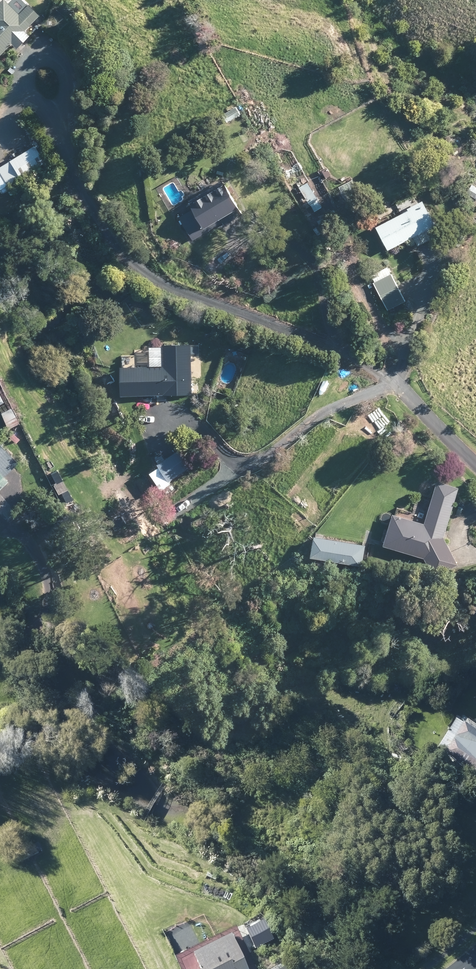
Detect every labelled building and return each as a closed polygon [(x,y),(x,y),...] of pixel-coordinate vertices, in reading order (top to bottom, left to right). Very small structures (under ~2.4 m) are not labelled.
[(30,4),(20,13),(7,0),(3,0),(0,3),(0,56),(1,55),(6,50),(13,43),(17,48),(31,35),(28,32),(26,30),(41,15),(30,4)] [(224,114),(228,122),(239,117),(234,109),(224,114)] [(7,183),(9,185),(47,162),(36,145),(0,167),(0,171),(7,183)] [(311,167),(303,154),(298,158),(305,171),(311,167)] [(227,225),(246,214),(227,180),(212,188),(191,200),(195,209),(183,216),(196,239),(216,227),(225,222),(227,225)] [(320,198),(310,182),(301,187),(316,211),(324,206),(319,199),(320,198)] [(353,182),(339,189),(343,196),(356,189),(353,182)] [(428,230),(440,225),(427,199),(422,201),(410,207),(411,209),(403,213),(379,226),(390,250),(416,236),(420,245),(433,239),(428,230)] [(378,221),(376,218),(373,215),(370,218),(375,224),(378,221)] [(408,301),(399,284),(394,274),(376,283),(389,310),(408,301)] [(194,394),(194,369),(193,343),(164,344),(164,365),(142,366),(142,358),(126,359),(127,366),(123,366),(124,396),(139,395),(167,394),(194,394)] [(3,413),(8,426),(16,423),(11,410),(3,413)] [(162,466),(156,470),(152,473),(164,490),(173,483),(172,481),(197,464),(185,447),(160,464),(162,466)] [(10,481),(0,471),(0,490),(10,481)] [(446,537),(458,502),(462,487),(441,480),(439,485),(427,522),(396,513),(391,531),(386,529),(383,541),(387,542),(387,544),(427,557),(437,577),(461,565),(446,537)] [(111,521),(114,528),(122,525),(118,517),(111,521)] [(367,544),(364,544),(318,536),(314,556),(364,564),(367,544)] [(475,774),(475,724),(471,721),(468,727),(460,721),(440,751),(475,774)] [(161,749),(156,749),(153,754),(156,758),(161,758),(163,754),(161,749)] [(237,936),(198,954),(205,968),(253,968),(237,936)]
